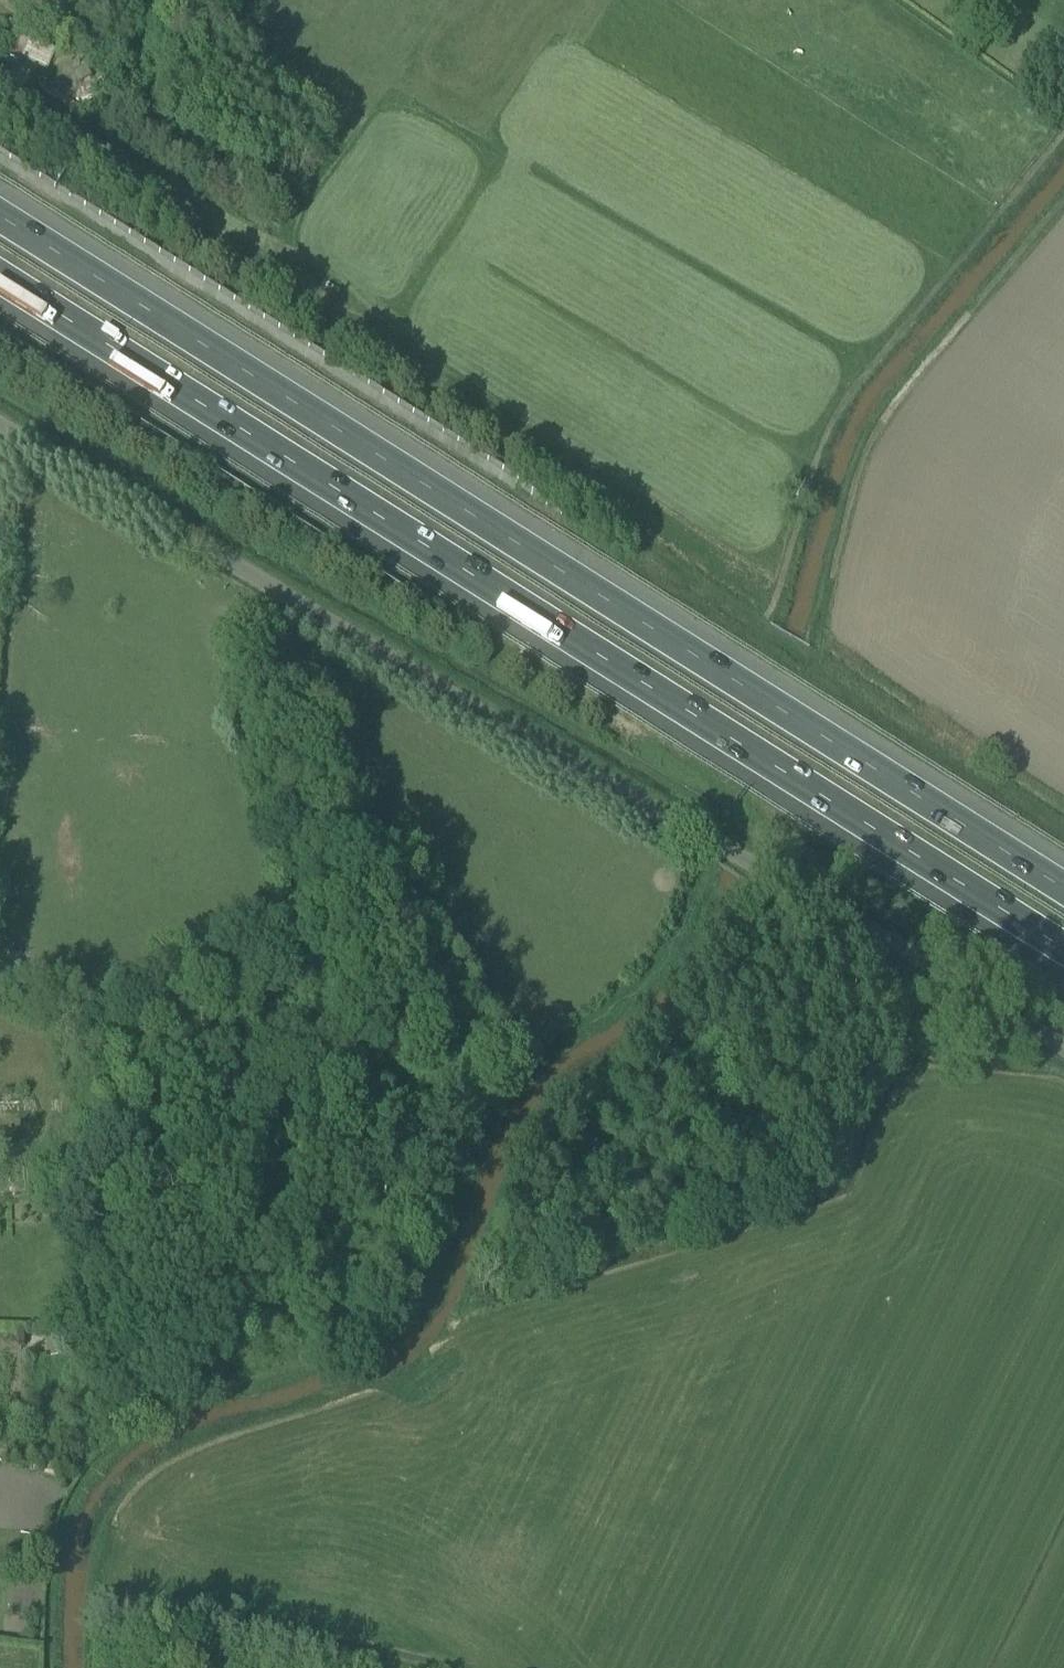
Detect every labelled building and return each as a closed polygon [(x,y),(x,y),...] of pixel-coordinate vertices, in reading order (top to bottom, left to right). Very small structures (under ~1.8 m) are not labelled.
[(24,57),(32,41),(33,37),(15,30),(4,57),(21,64),(24,57)]
